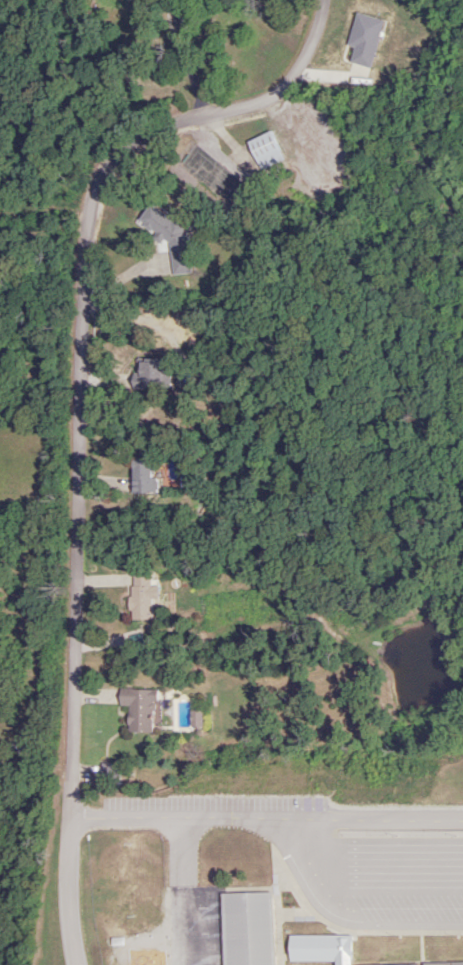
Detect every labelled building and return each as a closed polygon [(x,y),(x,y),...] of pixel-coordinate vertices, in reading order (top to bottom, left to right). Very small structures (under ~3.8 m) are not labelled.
[(259,171),(282,160),(269,131),(245,142),(259,171)] [(171,274),(190,272),(185,219),(164,221),(162,204),(139,206),(141,231),(152,230),(153,242),(168,240),(171,274)] [(161,389),(161,360),(134,360),(134,389),(161,389)] [(150,459),(130,459),(130,492),(156,492),(156,476),(150,476),(150,459)] [(131,621),(151,620),(150,599),(157,599),(156,586),(149,587),(149,571),(129,571),(131,621)] [(127,707),(126,733),(153,733),(154,690),(118,689),(118,707),(127,707)] [(221,964),(273,964),(272,893),(220,894),(221,964)] [(288,961),(335,961),(335,936),(288,936),(288,961)]
